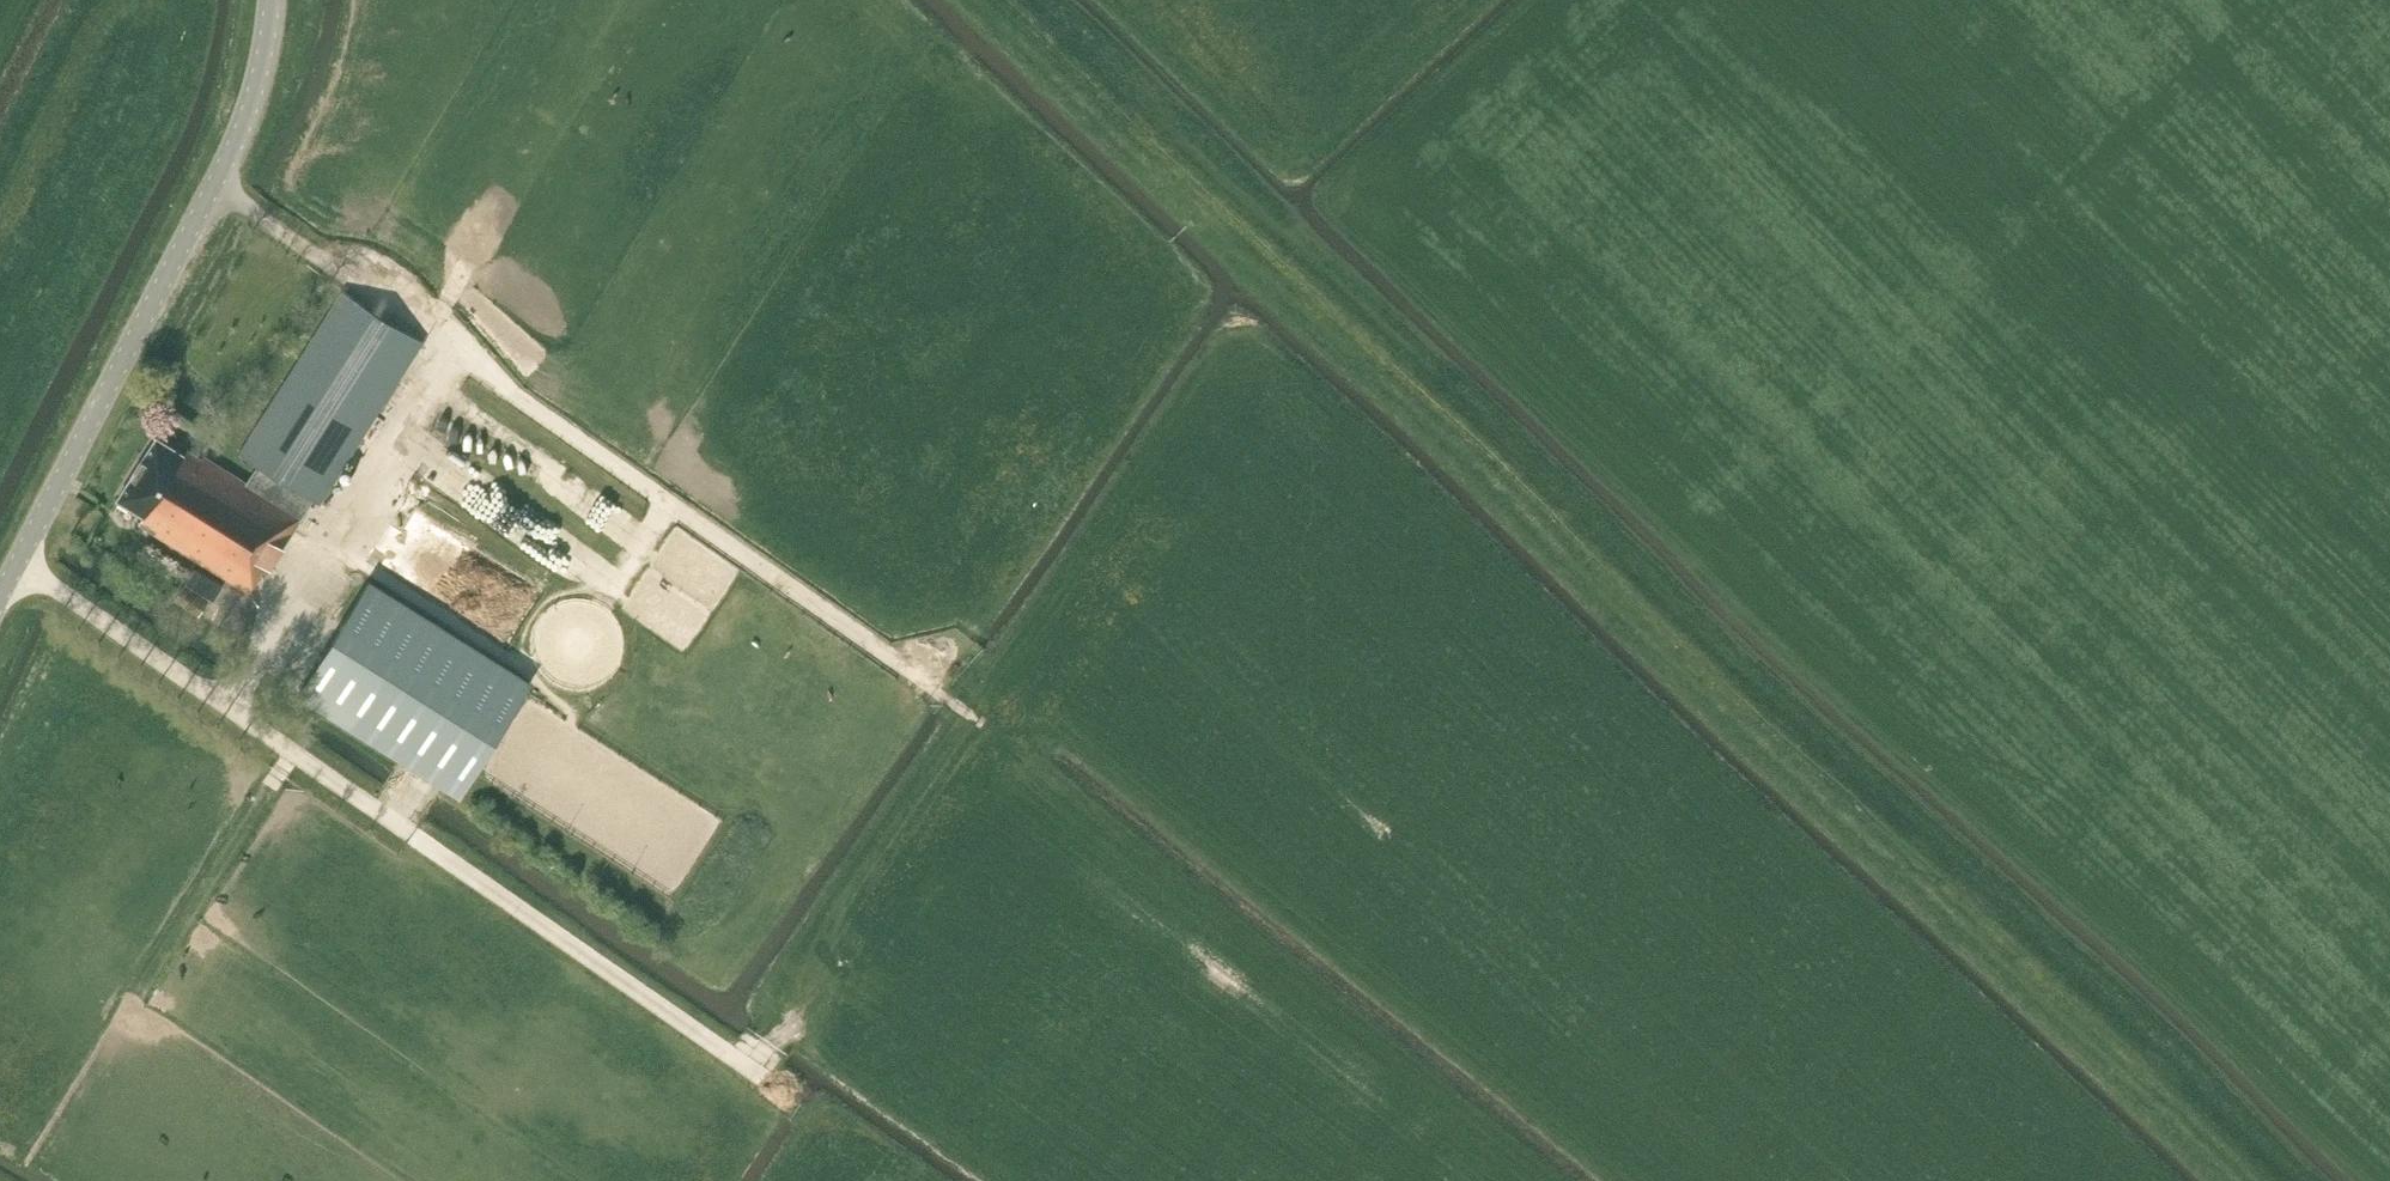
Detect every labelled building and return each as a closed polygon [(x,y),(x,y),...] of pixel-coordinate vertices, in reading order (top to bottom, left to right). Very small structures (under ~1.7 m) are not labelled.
[(342,291),(239,453),(258,466),(246,483),(204,456),(202,458),(186,448),(183,454),(157,437),(118,499),(144,516),(140,523),(250,592),(263,570),(267,573),(314,500),(320,504),(423,342),(342,291)] [(184,585),(174,600),(199,615),(208,600),(184,585)] [(461,792),(523,694),(362,596),(300,693),(461,792)]
